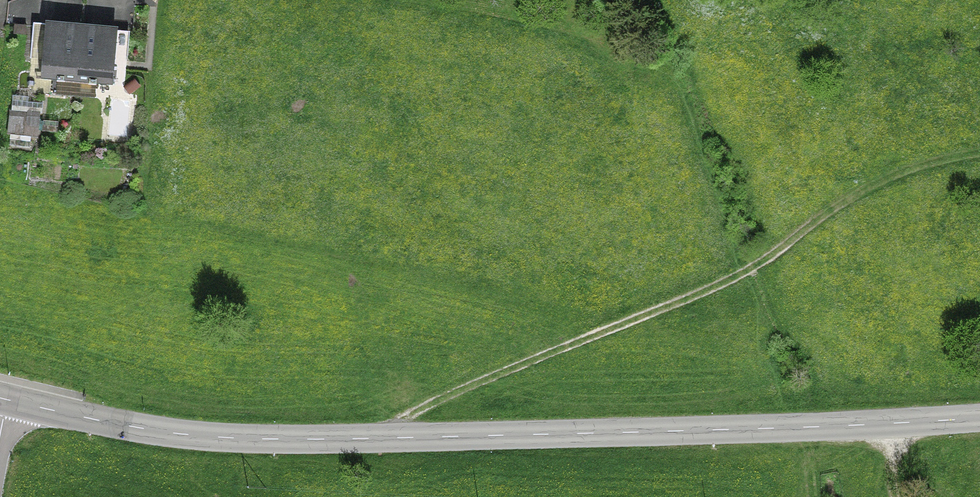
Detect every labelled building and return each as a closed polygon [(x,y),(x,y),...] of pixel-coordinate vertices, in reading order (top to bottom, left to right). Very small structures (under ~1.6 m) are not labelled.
[(62,81),(75,82),(80,32),(32,28),(27,77),(55,80),(55,83),(62,84),(62,81)] [(126,36),(80,32),(75,82),(87,83),(87,86),(94,87),(94,84),(122,86),(126,36)] [(19,138),(21,139),(23,125),(21,124),(22,116),(8,115),(6,136),(8,137),(6,152),(17,153),(19,138)]
